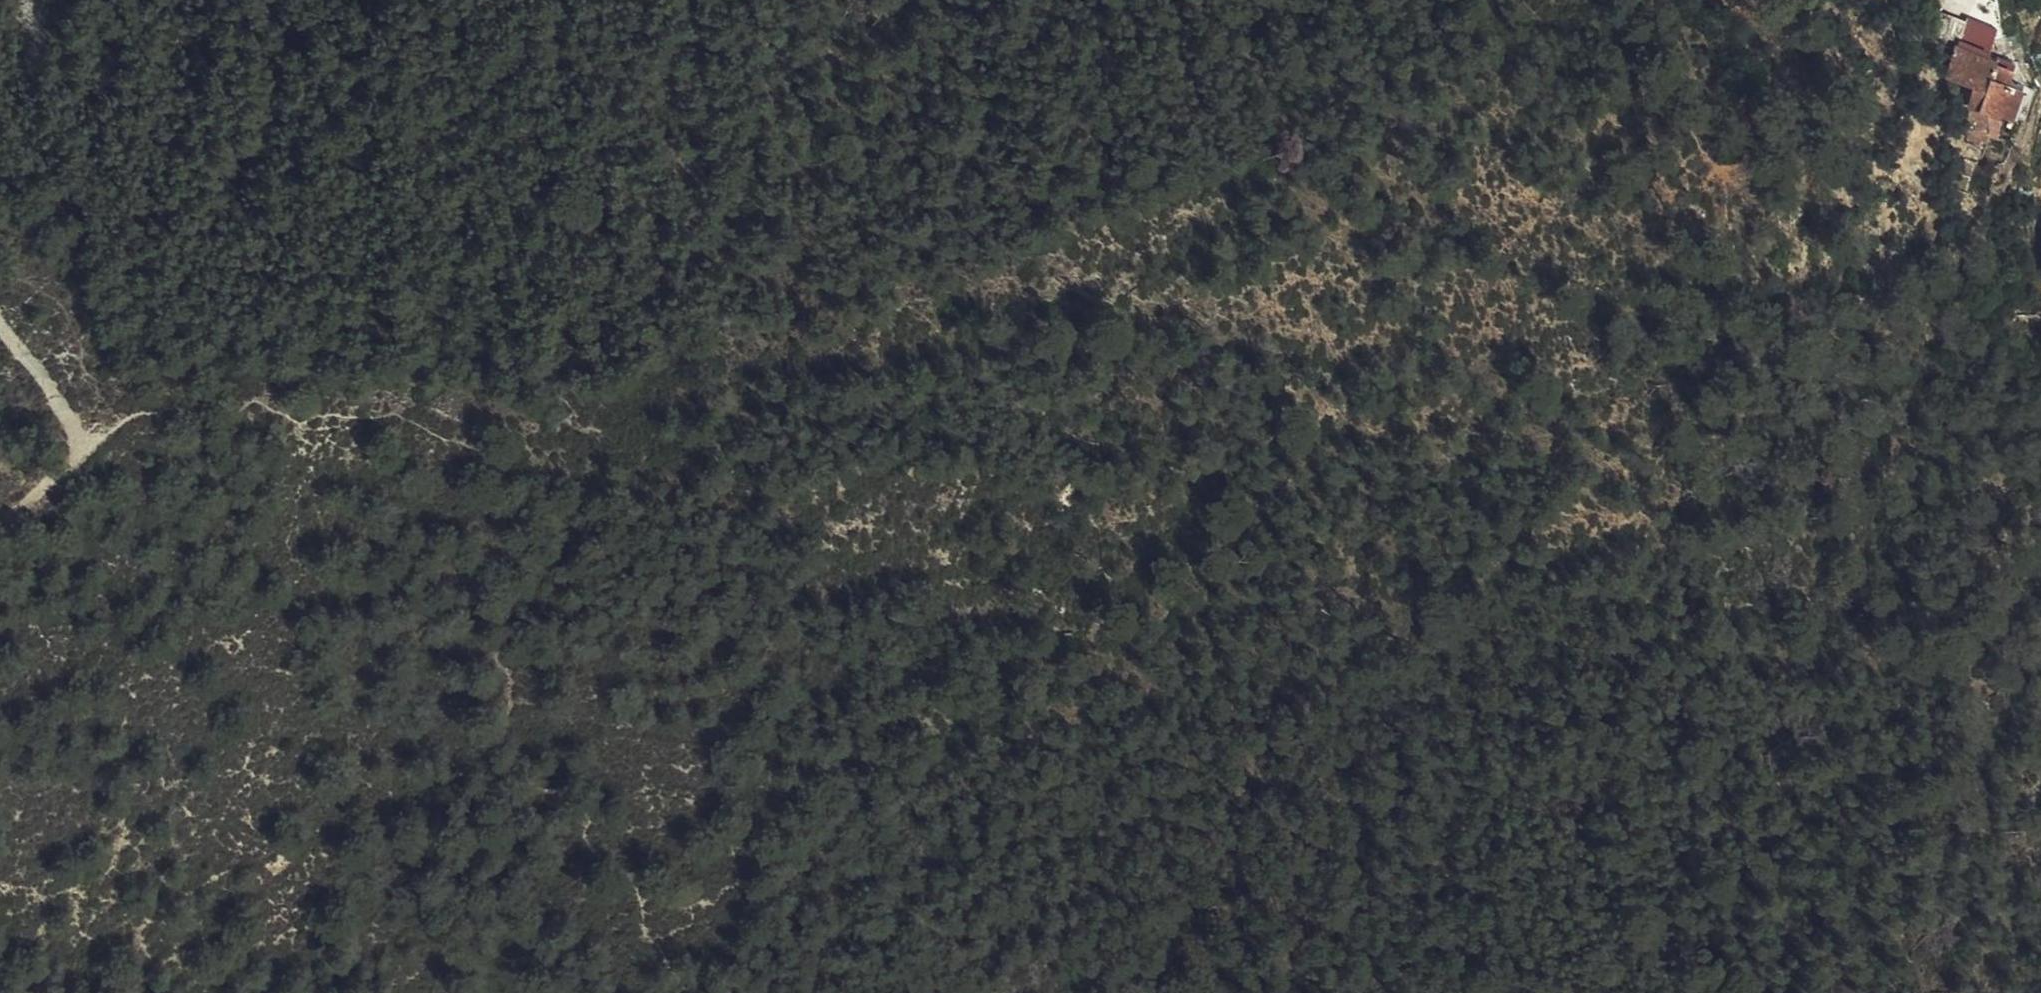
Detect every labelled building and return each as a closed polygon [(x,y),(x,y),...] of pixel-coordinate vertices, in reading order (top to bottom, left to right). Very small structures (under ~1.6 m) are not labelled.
[(2019,81),(2022,58),(1965,46),(1959,79),(1986,85),(1981,109),(2040,124),(2040,86),(2019,81)]
